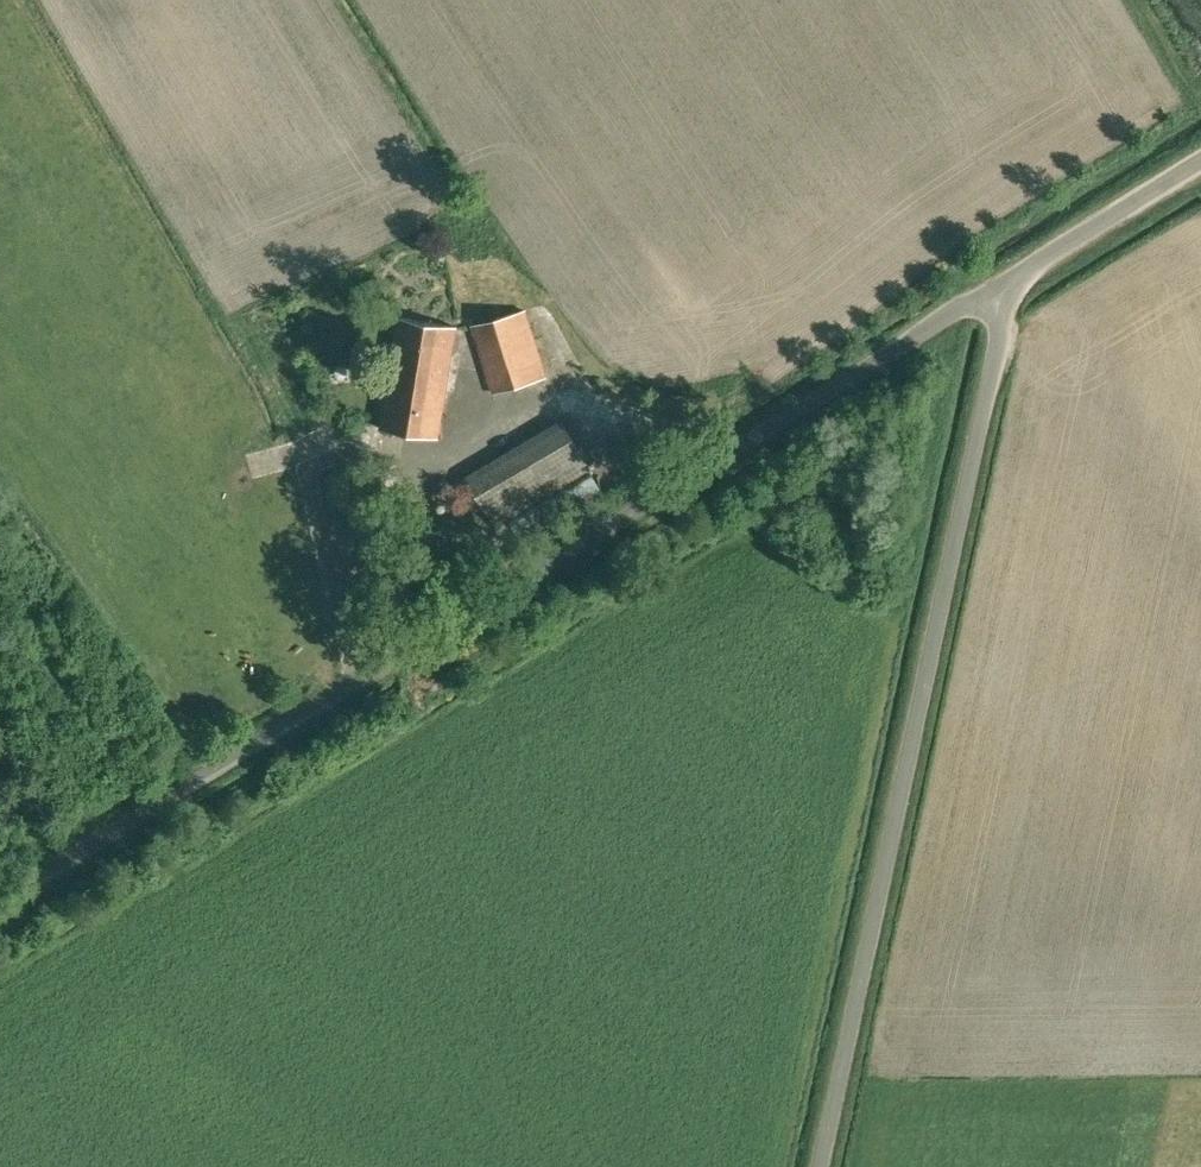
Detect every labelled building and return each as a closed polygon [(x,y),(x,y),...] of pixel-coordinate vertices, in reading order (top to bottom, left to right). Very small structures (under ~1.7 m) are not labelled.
[(491,393),(547,378),(525,308),(470,325),(491,393)] [(397,317),(379,428),(408,433),(437,438),(455,326),(426,322),(397,317)] [(590,470),(560,420),(466,476),(496,526),(590,470)]
